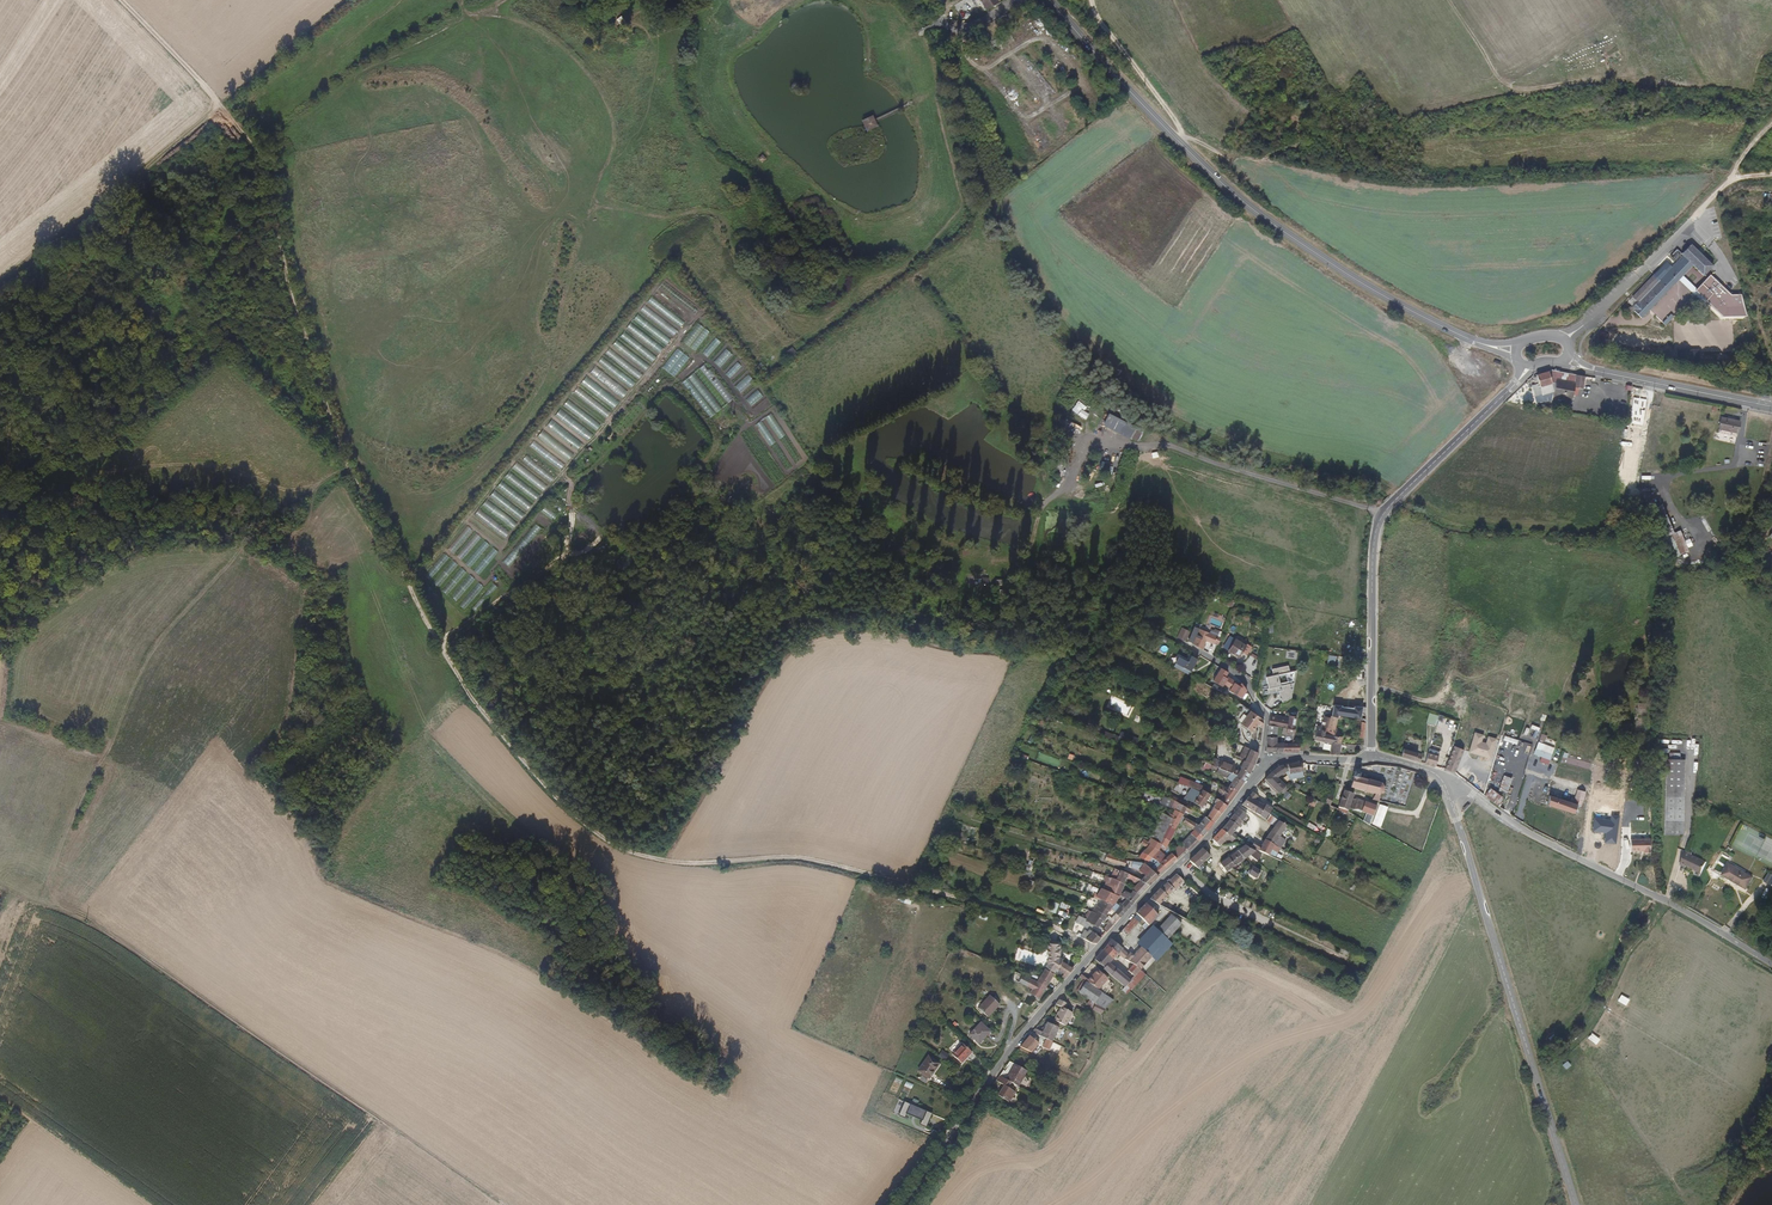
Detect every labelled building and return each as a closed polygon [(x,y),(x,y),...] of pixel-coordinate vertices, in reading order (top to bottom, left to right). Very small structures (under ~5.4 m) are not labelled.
[(978,11),(995,0),(971,0),(978,11)] [(1714,265),(1692,244),(1682,254),(1677,249),(1672,255),(1677,261),(1672,266),(1667,261),(1632,296),(1638,302),(1632,308),(1643,318),(1679,280),(1684,276),(1694,266),(1704,276),(1708,272),(1714,265)] [(1732,295),(1711,275),(1697,289),(1696,291),(1724,316),(1744,316),(1747,316),(1742,294),(1732,295)] [(1697,289),(1684,276),(1679,280),(1721,319),(1744,319),(1744,316),(1724,316),(1696,291),(1697,289)] [(683,315),(692,303),(668,285),(659,297),(683,315)] [(651,298),(648,303),(666,314),(669,309),(651,298)] [(673,334),(676,330),(644,306),(641,311),(673,334)] [(1678,315),(1674,312),(1664,322),(1668,325),(1678,315)] [(666,345),(670,340),(638,314),(635,318),(666,345)] [(661,348),(656,344),(657,344),(631,323),(628,327),(657,352),(661,348)] [(625,332),(621,337),(652,362),(656,358),(625,332)] [(784,353),(788,359),(796,354),(793,348),(784,353)] [(610,349),(606,354),(639,379),(642,374),(610,349)] [(631,388),(635,383),(603,357),(599,362),(631,388)] [(595,367),(591,374),(623,398),(628,392),(595,367)] [(1542,398),(1554,396),(1550,373),(1536,375),(1542,398)] [(587,377),(582,383),(614,409),(619,402),(587,377)] [(1585,379),(1576,378),(1573,392),(1581,393),(1585,379)] [(1531,385),(1535,396),(1541,393),(1536,383),(1531,385)] [(607,418),(610,413),(581,391),(577,396),(607,418)] [(1572,399),(1579,401),(1581,393),(1573,392),(1572,399)] [(565,406),(589,425),(594,420),(569,400),(565,406)] [(561,409),(556,415),(587,441),(592,435),(561,409)] [(1719,419),(1718,432),(1738,435),(1740,421),(1719,419)] [(547,427),(577,450),(582,444),(551,421),(547,427)] [(1112,423),(1106,435),(1110,437),(1117,425),(1112,423)] [(1141,453),(1143,449),(1142,448),(1139,446),(1143,439),(1117,425),(1110,437),(1121,443),(1141,453)] [(567,461),(572,455),(549,434),(543,440),(567,461)] [(757,435),(751,439),(761,453),(766,450),(757,435)] [(530,445),(561,469),(564,464),(534,441),(530,445)] [(1689,551),(1680,528),(1673,531),(1662,503),(1654,506),(1673,557),(1689,551)] [(491,555),(495,549),(474,534),(458,557),(476,570),(489,553),(491,555)] [(1207,639),(1216,644),(1220,637),(1203,626),(1192,645),(1200,650),(1207,639)] [(1182,627),(1177,637),(1186,641),(1191,631),(1182,627)] [(1233,637),(1226,648),(1231,652),(1239,641),(1233,637)] [(1160,649),(1171,653),(1176,645),(1165,640),(1160,649)] [(1251,645),(1249,647),(1239,641),(1231,652),(1241,659),(1245,653),(1250,657),(1256,649),(1251,645)] [(1292,699),(1296,670),(1290,669),(1289,664),(1272,667),(1273,674),(1266,675),(1269,687),(1263,688),(1264,694),(1279,691),(1281,701),(1292,699)] [(1181,667),(1177,672),(1169,667),(1164,673),(1165,674),(1164,676),(1176,684),(1177,682),(1179,683),(1182,680),(1182,679),(1187,671),(1181,667)] [(1332,718),(1332,714),(1333,706),(1327,705),(1325,716),(1332,718)] [(1261,725),(1266,718),(1252,707),(1241,721),(1254,731),(1259,724),(1261,725)] [(1277,714),(1269,713),(1268,723),(1279,725),(1290,726),(1292,718),(1277,716),(1277,714)] [(1303,745),(1298,737),(1302,714),(1293,713),(1292,718),(1290,726),(1288,738),(1287,745),(1286,752),(1297,752),(1303,751),(1303,745)] [(1428,713),(1426,723),(1435,725),(1437,716),(1428,713)] [(1338,715),(1334,714),(1332,714),(1332,718),(1330,728),(1336,729),(1338,715)] [(1332,742),(1334,742),(1335,735),(1328,733),(1329,728),(1330,728),(1332,718),(1325,716),(1323,727),(1318,726),(1316,739),(1332,742)] [(1493,726),(1465,717),(1462,724),(1491,733),(1493,726)] [(1268,723),(1269,750),(1286,752),(1287,745),(1278,745),(1278,738),(1278,729),(1279,729),(1279,725),(1268,723)] [(1491,733),(1462,724),(1455,745),(1484,755),(1491,733)] [(1531,724),(1530,728),(1526,727),(1524,733),(1536,736),(1539,727),(1531,724)] [(1112,739),(1114,734),(1101,730),(1100,735),(1112,739)] [(1118,742),(1136,746),(1139,736),(1120,732),(1118,742)] [(1342,736),(1335,735),(1334,742),(1342,744),(1342,736)] [(1330,753),(1340,754),(1342,744),(1334,742),(1332,742),(1330,753)] [(1224,746),(1218,743),(1213,752),(1216,753),(1221,756),(1223,751),(1222,750),(1224,746)] [(1544,747),(1539,744),(1534,755),(1550,762),(1551,758),(1542,754),(1544,747)] [(1463,751),(1464,749),(1453,745),(1444,769),(1455,773),(1463,751)] [(1223,751),(1233,756),(1236,752),(1224,746),(1222,750),(1223,751)] [(1406,747),(1404,746),(1399,756),(1420,762),(1423,755),(1405,748),(1406,747)] [(1213,752),(1206,748),(1205,748),(1201,755),(1216,763),(1218,760),(1225,764),(1227,760),(1227,759),(1221,756),(1216,753),(1213,752)] [(1233,756),(1236,758),(1234,764),(1243,768),(1245,757),(1236,752),(1233,756)] [(1437,766),(1440,757),(1429,753),(1426,763),(1437,766)] [(1215,767),(1216,763),(1201,755),(1199,759),(1215,767)] [(1211,773),(1215,767),(1199,759),(1196,764),(1204,769),(1211,773)] [(1591,774),(1593,766),(1564,759),(1562,767),(1591,774)] [(1236,785),(1241,777),(1243,768),(1234,764),(1230,777),(1217,771),(1215,774),(1228,781),(1236,785)] [(1562,767),(1560,767),(1557,777),(1588,787),(1591,774),(1562,767)] [(1220,796),(1226,800),(1235,787),(1227,783),(1228,781),(1215,774),(1211,773),(1204,769),(1203,771),(1195,768),(1192,773),(1198,777),(1206,781),(1208,777),(1224,786),(1217,793),(1220,796)] [(1374,794),(1372,799),(1380,801),(1378,797),(1379,796),(1380,794),(1382,793),(1383,793),(1384,791),(1382,790),(1382,787),(1383,786),(1382,784),(1380,785),(1378,784),(1378,783),(1376,782),(1375,783),(1359,779),(1361,773),(1355,772),(1350,788),(1374,794)] [(1488,782),(1474,772),(1468,781),(1482,791),(1488,782)] [(1674,776),(1663,777),(1661,777),(1664,852),(1680,851),(1677,776),(1674,776)] [(1280,787),(1295,785),(1293,777),(1273,778),(1278,786),(1280,786),(1280,787)] [(1269,793),(1278,786),(1273,778),(1262,786),(1269,793)] [(1520,779),(1515,778),(1509,794),(1520,798),(1548,807),(1548,808),(1576,815),(1579,806),(1583,807),(1584,803),(1577,801),(1574,800),(1573,803),(1517,785),(1520,779)] [(1196,780),(1193,786),(1187,795),(1191,797),(1193,798),(1201,783),(1196,780)] [(1503,805),(1509,796),(1488,782),(1482,791),(1503,805)] [(1207,791),(1209,792),(1211,789),(1201,783),(1193,798),(1200,801),(1207,791)] [(1280,803),(1269,793),(1262,786),(1249,801),(1255,806),(1262,798),(1269,804),(1262,812),(1268,817),(1269,816),(1271,818),(1275,814),(1272,811),(1280,803)] [(1346,814),(1347,810),(1348,810),(1349,808),(1352,799),(1354,794),(1345,790),(1339,807),(1341,808),(1341,810),(1346,814)] [(1584,803),(1586,793),(1580,791),(1577,801),(1584,803)] [(1330,805),(1334,797),(1329,794),(1325,803),(1330,805)] [(1220,796),(1219,797),(1217,801),(1222,805),(1226,800),(1220,796)] [(1180,817),(1186,820),(1190,821),(1193,816),(1192,815),(1200,801),(1193,798),(1191,797),(1180,817)] [(1309,804),(1314,806),(1317,800),(1312,797),(1309,804)] [(1352,799),(1349,808),(1353,810),(1358,810),(1362,811),(1366,801),(1357,798),(1355,799),(1352,799)] [(1222,805),(1217,801),(1212,807),(1219,810),(1222,805)] [(1367,813),(1373,815),(1377,805),(1366,801),(1362,811),(1367,813)] [(1160,802),(1158,806),(1164,809),(1168,811),(1170,807),(1160,802)] [(1388,807),(1379,804),(1372,824),(1381,827),(1388,807)] [(1199,819),(1197,819),(1194,823),(1204,828),(1219,810),(1212,807),(1208,805),(1205,809),(1206,810),(1199,819)] [(1247,814),(1250,810),(1246,805),(1235,818),(1248,825),(1253,817),(1247,814)] [(1173,818),(1185,823),(1186,820),(1180,817),(1168,811),(1164,809),(1159,819),(1169,824),(1173,818)] [(1370,824),(1373,815),(1367,813),(1363,821),(1370,824)] [(1256,819),(1255,820),(1253,817),(1248,825),(1253,828),(1256,823),(1262,828),(1263,825),(1264,824),(1256,819)] [(1171,824),(1169,824),(1159,819),(1144,845),(1155,850),(1168,829),(1171,824)] [(1236,834),(1239,829),(1231,822),(1227,827),(1236,834)] [(1185,838),(1193,842),(1204,828),(1194,823),(1188,832),(1186,831),(1182,836),(1185,838)] [(1262,828),(1256,823),(1253,828),(1260,832),(1262,828)] [(1260,832),(1266,835),(1270,829),(1263,825),(1262,828),(1260,832)] [(1186,831),(1175,826),(1172,831),(1182,836),(1186,831)] [(1229,846),(1236,834),(1227,827),(1217,838),(1213,846),(1221,849),(1224,844),(1229,846)] [(1266,835),(1270,838),(1263,849),(1271,853),(1280,837),(1270,829),(1266,835)] [(1630,838),(1630,851),(1650,850),(1650,837),(1630,838)] [(1175,857),(1184,852),(1193,842),(1185,838),(1178,846),(1179,847),(1172,855),(1175,857)] [(1232,854),(1236,850),(1229,846),(1224,844),(1221,849),(1232,854)] [(1155,850),(1144,845),(1143,846),(1141,851),(1148,856),(1151,857),(1153,854),(1155,850)] [(1219,859),(1216,857),(1221,849),(1213,846),(1205,855),(1208,858),(1214,861),(1219,859)] [(1252,852),(1243,848),(1242,849),(1240,852),(1250,856),(1252,852)] [(1141,851),(1138,849),(1132,859),(1139,864),(1140,865),(1148,856),(1141,851)] [(1259,856),(1258,860),(1265,863),(1271,853),(1263,849),(1259,856)] [(1690,855),(1690,854),(1685,852),(1682,862),(1681,867),(1686,868),(1686,867),(1702,872),(1706,860),(1690,855)] [(1207,861),(1201,855),(1200,854),(1190,865),(1188,866),(1197,872),(1207,861)] [(1125,860),(1124,860),(1108,855),(1107,857),(1111,858),(1110,861),(1123,865),(1125,860)] [(1257,867),(1242,856),(1217,877),(1223,885),(1246,865),(1254,871),(1257,867)] [(1642,872),(1649,871),(1649,858),(1630,859),(1630,870),(1642,870),(1642,872)] [(1139,864),(1132,859),(1127,866),(1134,869),(1139,864)] [(1155,875),(1156,876),(1166,866),(1159,862),(1155,867),(1153,866),(1149,871),(1155,875)] [(1748,886),(1754,874),(1727,862),(1721,875),(1748,886)] [(1139,878),(1146,886),(1149,882),(1141,874),(1134,869),(1127,866),(1125,871),(1131,874),(1133,876),(1135,875),(1138,879),(1139,878)] [(1149,871),(1145,869),(1141,874),(1149,882),(1155,875),(1149,871)] [(1128,894),(1135,899),(1142,891),(1134,883),(1129,879),(1125,875),(1118,873),(1114,882),(1120,887),(1125,878),(1127,880),(1126,881),(1132,886),(1133,887),(1128,894)] [(1138,879),(1136,880),(1134,883),(1142,891),(1146,886),(1139,878),(1138,879)] [(1255,890),(1259,883),(1249,878),(1245,884),(1255,890)] [(1108,880),(1103,891),(1105,892),(1115,895),(1120,887),(1114,882),(1108,880)] [(1170,898),(1182,887),(1173,880),(1162,891),(1170,898)] [(1165,902),(1170,898),(1162,891),(1157,896),(1165,902)] [(1115,895),(1105,892),(1099,900),(1110,909),(1118,897),(1115,895)] [(1120,896),(1119,898),(1124,901),(1130,905),(1135,899),(1128,894),(1125,898),(1120,896)] [(1155,912),(1165,902),(1157,896),(1146,907),(1147,908),(1155,912)] [(1110,909),(1099,900),(1098,899),(1095,903),(1091,909),(1093,910),(1105,917),(1110,909)] [(1050,910),(1056,912),(1059,902),(1053,900),(1050,910)] [(1116,914),(1120,918),(1130,905),(1124,901),(1115,913),(1116,914)] [(1094,927),(1097,928),(1105,917),(1093,910),(1091,913),(1086,920),(1085,922),(1089,924),(1094,927)] [(1157,921),(1144,910),(1135,919),(1140,924),(1148,931),(1157,921)] [(1107,918),(1113,925),(1120,918),(1116,914),(1111,918),(1108,916),(1107,918)] [(1153,935),(1164,945),(1178,929),(1173,924),(1166,920),(1153,935)] [(1138,926),(1133,921),(1121,934),(1126,939),(1138,926)] [(1093,943),(1095,943),(1101,937),(1099,935),(1093,932),(1085,941),(1093,943)] [(1149,962),(1164,945),(1153,935),(1151,933),(1149,935),(1135,949),(1139,953),(1145,958),(1149,962)] [(1049,961),(1054,964),(1060,956),(1059,946),(1056,946),(1048,945),(1048,957),(1050,957),(1049,961)] [(1124,966),(1128,960),(1111,945),(1105,951),(1115,959),(1124,966)] [(1113,962),(1115,959),(1105,951),(1099,958),(1109,966),(1113,962)] [(1138,966),(1145,958),(1139,953),(1132,961),(1138,966)] [(1063,961),(1060,959),(1060,956),(1054,964),(1049,961),(1049,966),(1057,969),(1057,970),(1063,962),(1063,961)] [(1106,970),(1109,966),(1099,958),(1096,962),(1106,970)] [(1137,974),(1149,962),(1145,958),(1138,966),(1132,972),(1137,974)] [(1113,962),(1122,968),(1124,966),(1115,959),(1113,962)] [(1057,970),(1067,978),(1073,971),(1063,962),(1057,970)] [(1057,969),(1049,966),(1045,971),(1055,975),(1057,970),(1057,969)] [(1055,975),(1045,971),(1044,973),(1036,986),(1045,990),(1055,975)] [(1137,974),(1132,972),(1132,971),(1125,978),(1130,983),(1137,974)] [(1101,976),(1102,975),(1099,973),(1095,977),(1097,978),(1094,981),(1093,980),(1091,983),(1089,985),(1090,986),(1100,992),(1108,982),(1101,976)] [(1089,985),(1091,983),(1084,976),(1081,980),(1084,982),(1089,985)] [(1122,976),(1118,980),(1126,987),(1130,983),(1125,978),(1122,976)] [(1044,993),(1047,994),(1049,992),(1045,990),(1036,986),(1024,980),(1021,987),(1032,992),(1030,995),(1039,1000),(1044,993)] [(1090,986),(1089,985),(1084,982),(1079,990),(1082,992),(1086,993),(1090,986)] [(1090,1002),(1098,1006),(1097,1008),(1104,1012),(1111,1005),(1114,1001),(1100,992),(1090,986),(1086,993),(1092,997),(1090,1002)] [(1082,992),(1080,997),(1090,1002),(1092,997),(1086,993),(1082,992)] [(1001,1013),(992,1004),(981,1017),(990,1025),(1001,1013)] [(1073,1024),(1066,1021),(1069,1015),(1061,1011),(1059,1011),(1055,1015),(1061,1018),(1054,1031),(1066,1037),(1073,1024)] [(977,1052),(978,1050),(982,1046),(988,1039),(978,1030),(967,1044),(977,1052)] [(1033,1039),(1029,1043),(1047,1052),(1050,1047),(1053,1049),(1058,1038),(1047,1033),(1043,1039),(1041,1043),(1039,1042),(1033,1039)] [(949,1049),(953,1052),(961,1043),(957,1039),(949,1049)] [(1038,1052),(1029,1044),(1020,1055),(1030,1061),(1038,1052)] [(942,1050),(938,1055),(945,1060),(949,1054),(942,1050)] [(961,1072),(971,1061),(960,1052),(951,1063),(961,1072)] [(931,1089),(940,1074),(929,1067),(919,1082),(931,1089)] [(1008,1069),(1004,1075),(998,1084),(1011,1092),(1015,1095),(1025,1080),(1008,1069)] [(1001,1093),(995,1102),(1007,1111),(1014,1101),(1008,1096),(1009,1094),(1011,1092),(998,1084),(994,1089),(1001,1093)] [(904,1101),(898,1115),(905,1118),(906,1114),(923,1120),(927,1111),(904,1101)]
